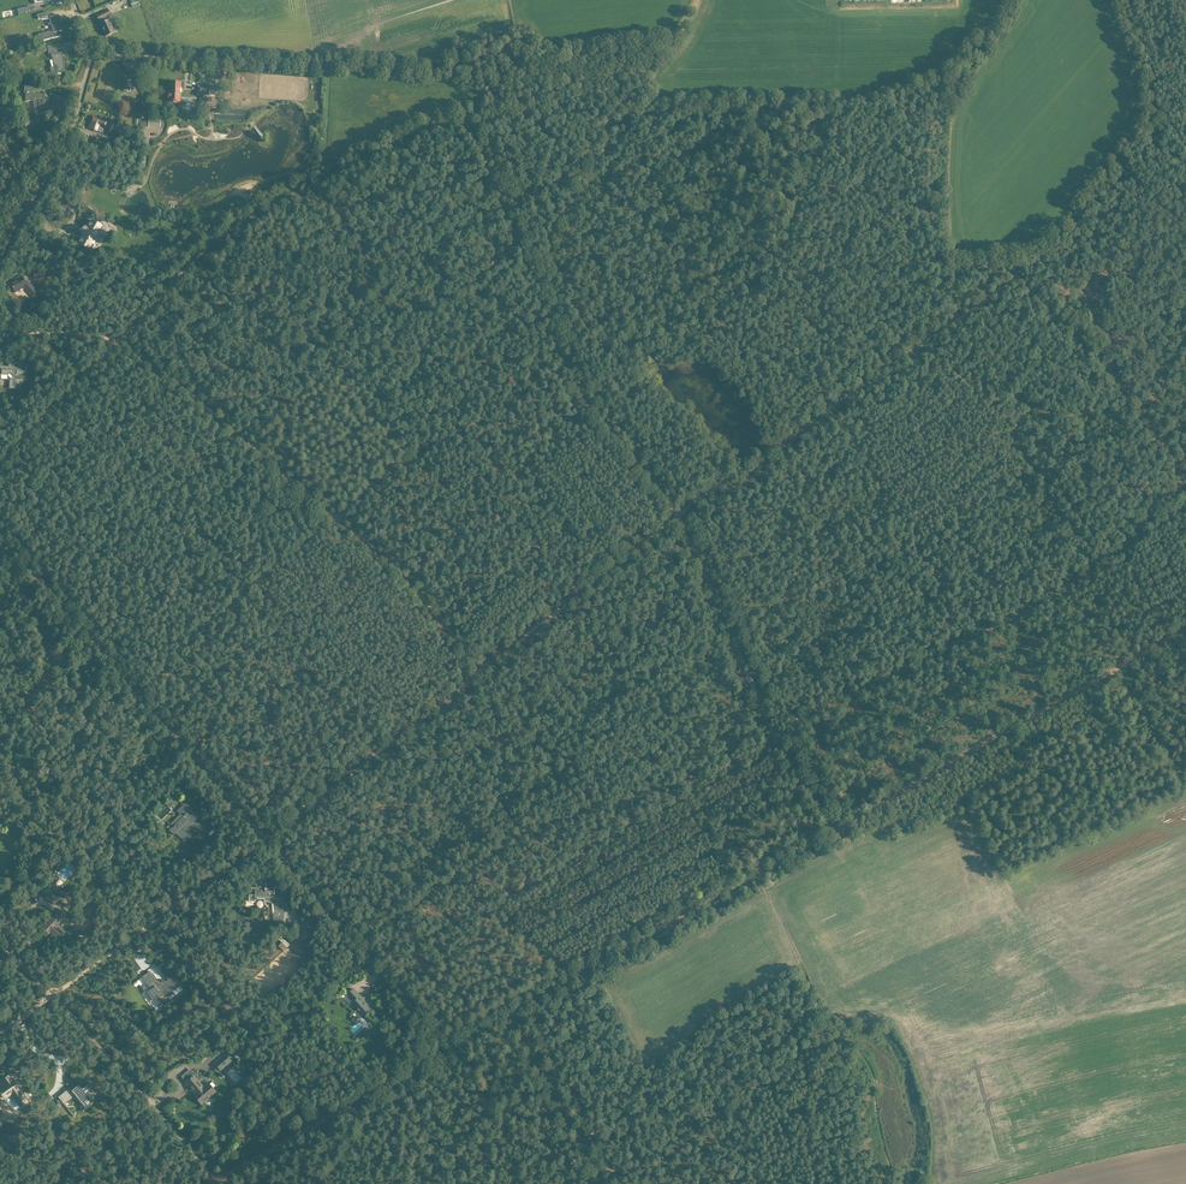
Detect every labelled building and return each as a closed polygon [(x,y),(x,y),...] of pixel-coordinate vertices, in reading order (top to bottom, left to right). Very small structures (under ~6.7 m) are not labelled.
[(30,6),(17,9),(18,16),(31,12),(30,6)] [(98,20),(104,18),(111,15),(108,10),(102,13),(96,15),(98,20)] [(48,12),(37,15),(38,19),(48,19),(49,19),(52,31),(38,34),(40,42),(60,36),(59,31),(62,31),(58,16),(55,17),(55,15),(49,17),(48,12)] [(109,20),(105,21),(100,24),(106,36),(115,32),(112,26),(109,20)] [(56,73),(59,72),(65,71),(61,52),(52,54),(56,73)] [(133,82),(134,77),(134,71),(126,70),(125,76),(124,76),(123,90),(128,91),(129,81),(133,82)] [(168,92),(168,100),(173,100),(172,102),(180,102),(180,98),(178,98),(178,93),(180,93),(180,88),(181,82),(179,82),(175,82),(175,81),(173,81),(172,82),(171,82),(171,86),(170,86),(170,92),(168,92)] [(17,95),(16,95),(17,102),(34,101),(35,104),(31,105),(31,106),(29,106),(31,122),(32,122),(37,122),(37,121),(39,121),(39,119),(39,118),(43,118),(43,114),(42,103),(41,104),(40,100),(41,100),(39,84),(32,85),(32,91),(24,92),(24,91),(16,92),(17,95)] [(197,85),(196,94),(205,94),(205,93),(212,93),(212,94),(220,95),(221,86),(213,86),(213,87),(205,87),(205,86),(197,85)] [(219,118),(247,119),(247,110),(222,109),(222,116),(219,116),(219,118)] [(90,124),(89,128),(93,130),(98,132),(100,127),(103,128),(105,128),(107,129),(106,131),(111,133),(114,124),(100,119),(94,117),(91,124),(90,124)] [(133,182),(124,186),(126,191),(136,187),(135,186),(133,182)] [(84,235),(79,244),(91,250),(96,242),(98,242),(101,236),(100,235),(96,233),(100,225),(90,220),(86,227),(85,227),(81,234),(84,235)] [(53,239),(41,226),(37,230),(49,242),(53,239)] [(33,271),(34,279),(54,276),(53,268),(33,271)] [(25,281),(24,281),(22,276),(6,284),(9,289),(12,287),(15,292),(20,290),(19,289),(24,287),(33,296),(37,292),(28,283),(29,282),(26,280),(25,279),(25,280),(25,281)] [(24,379),(24,374),(23,373),(23,368),(20,368),(20,363),(9,362),(9,364),(10,364),(10,367),(0,366),(0,377),(1,376),(1,375),(8,376),(10,373),(13,377),(10,379),(9,389),(21,390),(21,385),(22,385),(22,382),(23,382),(24,379)] [(198,817),(189,808),(184,803),(177,811),(183,817),(169,830),(174,835),(177,832),(182,837),(181,839),(185,843),(193,835),(186,827),(191,822),(192,823),(198,817)] [(46,888),(41,894),(52,903),(57,898),(46,888)] [(248,895),(250,896),(249,901),(255,901),(255,899),(263,900),(263,902),(264,904),(265,906),(267,907),(269,908),(271,908),(273,908),(274,920),(274,921),(274,922),(283,922),(284,910),(282,910),(283,897),(274,896),(274,889),(265,888),(265,892),(250,891),(250,895),(248,895)] [(60,909),(47,923),(42,928),(47,932),(49,930),(55,937),(56,938),(56,937),(58,939),(64,933),(56,926),(66,915),(60,909)] [(312,933),(318,927),(310,919),(304,925),(312,933)] [(282,951),(289,945),(284,939),(277,946),(282,951)] [(150,971),(143,977),(145,980),(149,985),(148,986),(151,990),(147,992),(147,991),(146,992),(147,993),(147,992),(151,998),(156,994),(160,999),(165,1005),(171,1001),(168,997),(174,993),(172,992),(180,986),(171,974),(167,976),(166,978),(167,980),(165,982),(163,979),(162,980),(162,982),(162,983),(161,984),(160,983),(158,981),(157,981),(150,972),(150,971)] [(351,1005),(363,1018),(369,1013),(371,1012),(370,1012),(371,1011),(363,1001),(364,1000),(354,989),(350,993),(347,995),(354,1003),(351,1005)] [(366,1027),(355,1037),(359,1041),(370,1031),(366,1027)] [(225,1054),(214,1064),(221,1071),(232,1061),(225,1054)] [(203,1087),(197,1080),(193,1075),(185,1082),(195,1094),(193,1095),(201,1105),(216,1092),(208,1083),(203,1087)] [(11,1081),(8,1077),(3,1081),(6,1085),(0,1090),(0,1092),(5,1098),(11,1093),(17,1101),(23,1097),(17,1089),(18,1089),(12,1081),(11,1081)] [(68,1088),(58,1097),(59,1099),(63,1103),(64,1105),(64,1104),(72,1098),(75,1095),(79,1100),(80,1100),(79,1101),(80,1102),(81,1102),(85,1107),(90,1103),(90,1104),(93,1102),(88,1096),(93,1092),(87,1085),(83,1089),(79,1085),(76,1087),(77,1087),(71,1092),(68,1088)]
